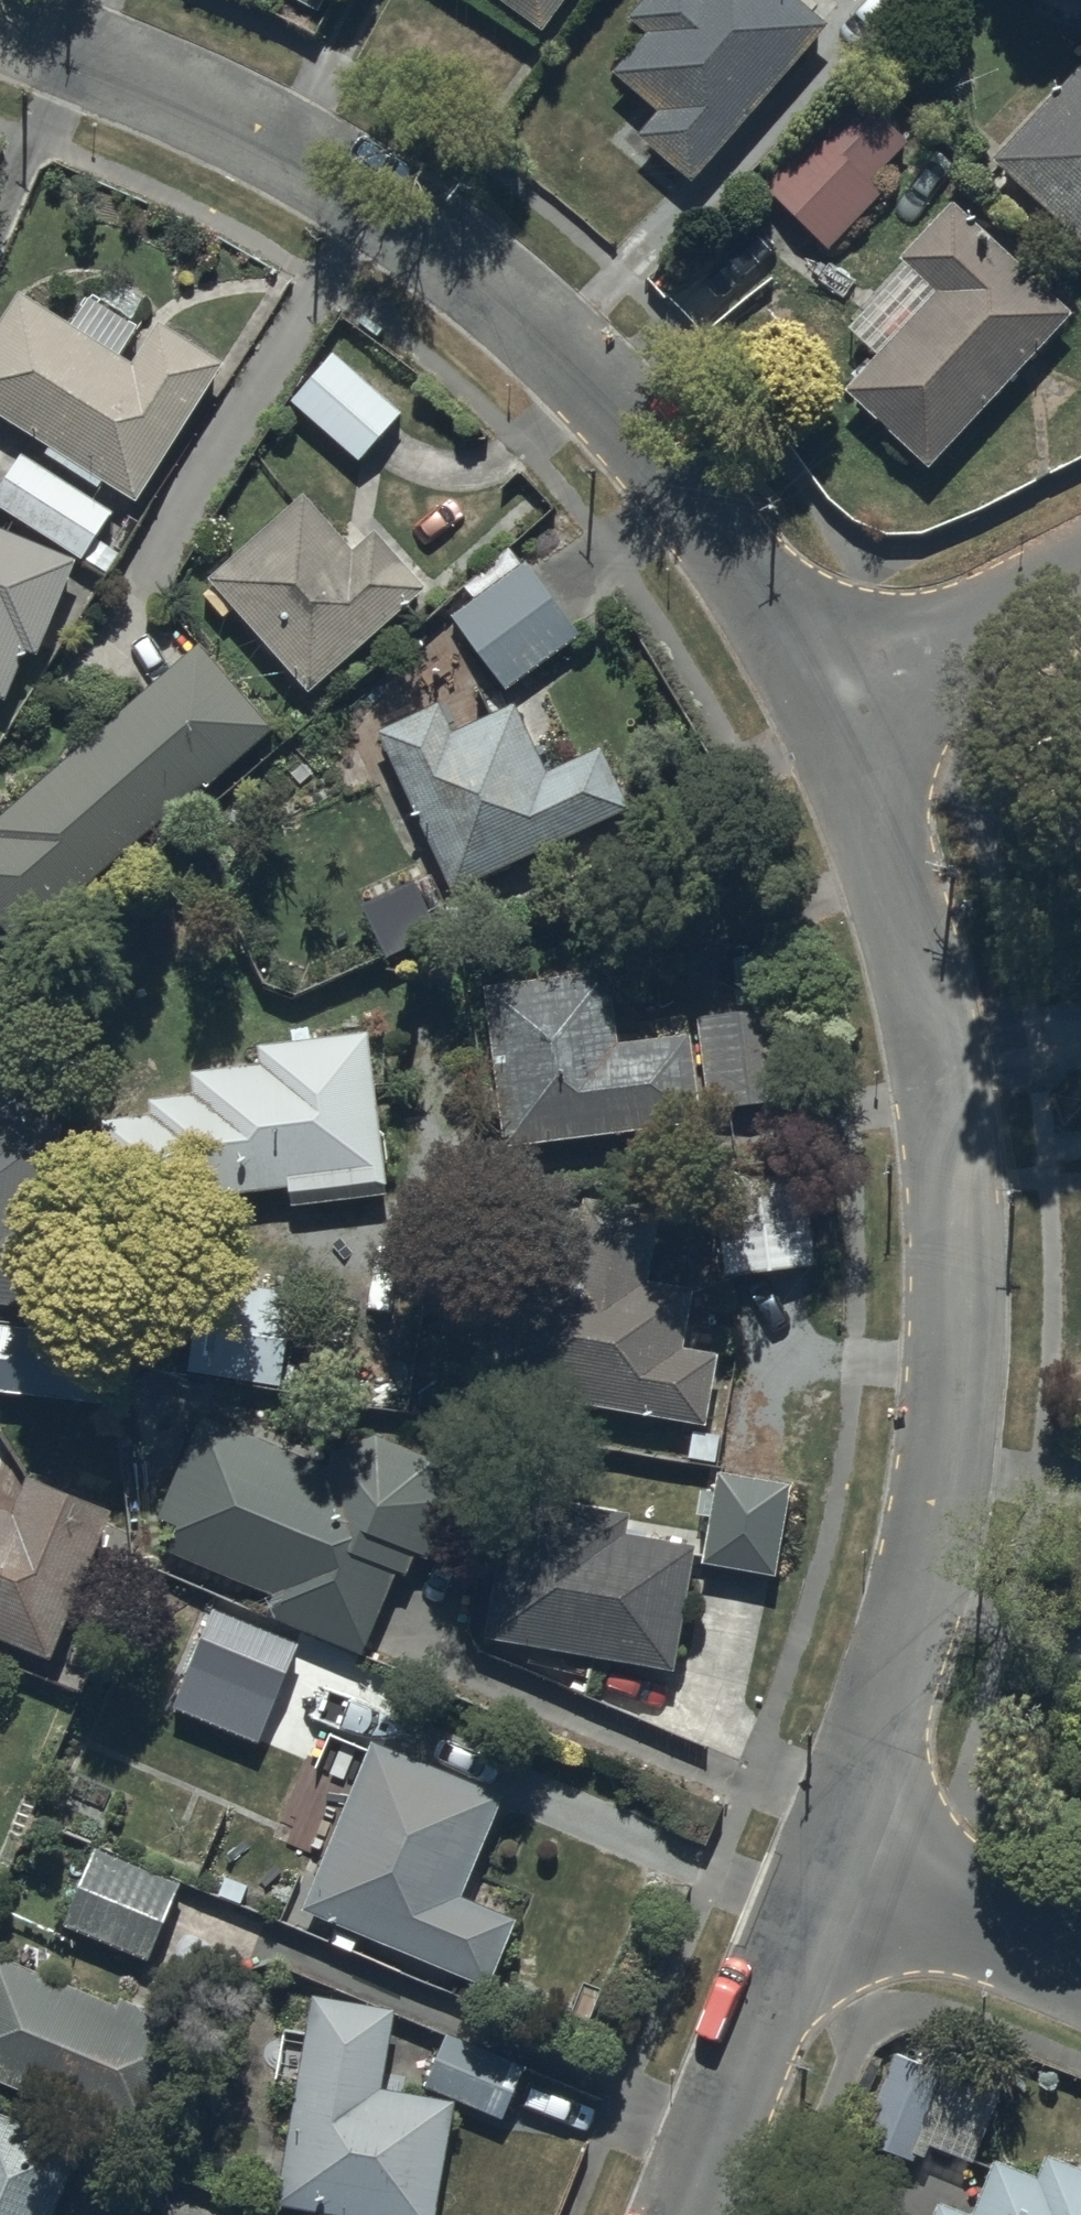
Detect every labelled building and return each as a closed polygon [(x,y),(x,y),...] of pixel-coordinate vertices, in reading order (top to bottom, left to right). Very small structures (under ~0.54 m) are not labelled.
[(543,31),(565,0),(503,0),(543,31)] [(635,128),(694,171),(825,23),(798,0),(636,0),(633,3),(651,22),(616,64),(655,103),(635,128)] [(1080,238),(1080,63),(997,156),(1080,238)] [(906,139),(849,87),(761,182),(829,245),(884,186),(872,175),(906,139)] [(936,286),(843,386),(929,465),(1076,307),(955,196),(901,255),(936,286)] [(27,286),(0,326),(0,401),(139,492),(226,360),(159,316),(133,355),(27,286)] [(399,404),(329,345),(283,400),(353,459),(399,404)] [(350,545),(303,487),(205,571),(312,690),(428,586),(378,527),(350,545)] [(3,696),(24,648),(38,650),(77,555),(0,522),(0,696),(3,696)] [(454,610),(503,681),(576,630),(526,559),(454,610)] [(200,640),(0,808),(0,921),(17,942),(272,724),(200,640)] [(631,798),(602,742),(552,767),(516,701),(456,725),(440,698),(377,726),(454,887),(631,798)] [(327,760),(298,726),(251,766),(280,800),(327,760)] [(412,878),(367,898),(389,948),(434,928),(412,878)] [(608,963),(482,983),(506,1142),(703,1108),(688,1030),(620,1034),(608,963)] [(779,998),(694,1008),(705,1101),(790,1091),(779,998)] [(293,1207),(388,1193),(367,1029),(253,1041),(253,1062),(193,1067),(197,1092),(155,1092),(155,1111),(103,1115),(111,1204),(285,1188),(293,1207)] [(36,1300),(63,1118),(39,1113),(17,1093),(0,1091),(0,1297),(36,1300)] [(713,1174),(722,1269),(808,1260),(799,1165),(713,1174)] [(497,1387),(705,1419),(716,1350),(682,1345),(692,1283),(651,1276),(662,1204),(579,1191),(568,1257),(519,1249),(497,1387)] [(290,1288),(229,1284),(222,1387),(282,1392),(290,1288)] [(2,1320),(0,1344),(0,1383),(108,1394),(115,1332),(2,1320)] [(261,1613),(364,1649),(395,1569),(406,1571),(415,1548),(437,1557),(475,1449),(342,1397),(321,1451),(194,1417),(157,1518),(180,1524),(167,1556),(269,1592),(261,1613)] [(51,1652),(115,1503),(12,1464),(0,1494),(0,1632),(51,1652)] [(784,1479),(712,1468),(700,1554),(772,1565),(784,1479)] [(483,1631),(671,1661),(694,1525),(628,1515),(631,1498),(508,1478),(483,1631)] [(216,1607),(175,1701),(255,1735),(296,1641),(216,1607)] [(368,1738),(299,1904),(487,1982),(517,1912),(466,1891),(506,1794),(368,1738)] [(180,1879),(96,1843),(65,1915),(148,1951),(180,1879)] [(0,1952),(0,2072),(153,2141),(203,2026),(124,1994),(120,2002),(0,1952)] [(276,2197),(380,2214),(435,2214),(456,2099),(382,2086),(395,2008),(313,1991),(276,2197)] [(913,2155),(951,2065),(896,2042),(858,2132),(913,2155)] [(79,2144),(0,2111),(0,2214),(49,2214),(79,2144)] [(1046,2149),(1034,2173),(994,2157),(974,2208),(934,2199),(928,2214),(1080,2214),(1080,2164),(1046,2149)]
